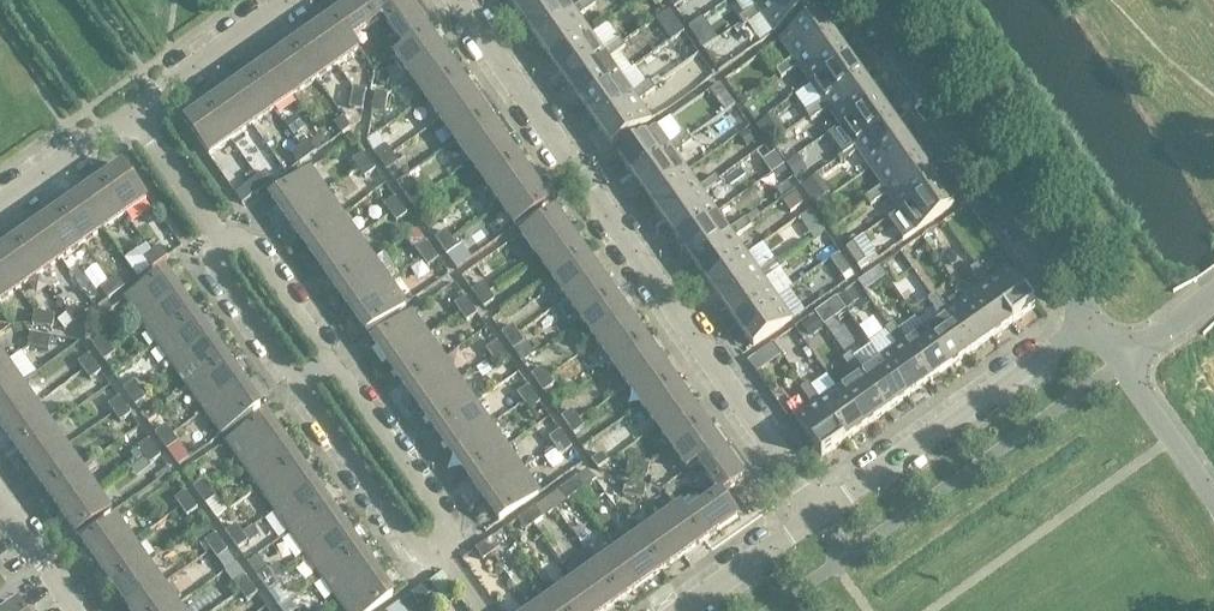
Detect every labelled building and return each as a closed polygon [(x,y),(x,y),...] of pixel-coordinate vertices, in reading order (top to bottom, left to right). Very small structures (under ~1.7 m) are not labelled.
[(336,16),(348,33),(382,9),(376,0),(358,0),(336,16)] [(412,44),(429,32),(407,0),(402,0),(388,10),(412,44)] [(522,18),(548,0),(509,0),(522,18)] [(568,0),(548,0),(522,18),(537,40),(593,0),(585,0),(573,8),(568,0)] [(596,4),(593,0),(537,40),(552,61),(591,33),(579,16),(596,4)] [(756,7),(739,19),(742,23),(775,0),(751,0),(756,7)] [(809,0),(775,0),(742,23),(744,27),(761,15),(774,33),(813,5),(809,0)] [(670,9),(656,18),(662,27),(676,17),(670,9)] [(834,35),(819,14),(780,41),(792,59),(775,70),(778,74),(834,35)] [(360,50),(348,33),(336,16),(314,31),(337,65),(360,50)] [(703,18),(689,28),(704,48),(718,39),(703,18)] [(734,28),(738,33),(745,28),(742,23),(734,28)] [(337,65),(314,31),(292,46),(316,80),(337,65)] [(429,32),(412,44),(395,56),(411,78),(445,54),(429,32)] [(603,51),(591,33),(552,61),(567,82),(623,43),(620,39),(603,51)] [(849,57),(834,35),(778,74),(781,79),(798,67),(810,84),(849,57)] [(626,47),(623,43),(567,82),(582,103),(621,76),(609,59),(626,47)] [(316,80),(292,46),(271,61),(295,95),(316,80)] [(460,75),(445,54),(411,78),(426,99),(460,75)] [(864,78),(849,57),(810,84),(822,101),(805,113),(808,117),(864,78)] [(295,95),(271,61),(250,76),(274,110),(295,95)] [(475,97),(460,75),(426,99),(441,120),(475,97)] [(274,110),(250,76),(229,91),(253,125),(274,110)] [(633,93),(621,76),(582,103),(598,125),(653,85),(650,81),(633,93)] [(879,99),(864,78),(808,117),(811,121),(828,109),(840,126),(879,99)] [(720,84),(711,91),(725,111),(735,105),(720,84)] [(656,89),(653,85),(598,125),(613,146),(651,119),(639,101),(656,89)] [(253,125),(229,91),(208,106),(231,140),(253,125)] [(355,91),(353,103),(363,105),(366,92),(355,91)] [(375,94),(373,107),(383,108),(386,96),(375,94)] [(490,118),(475,97),(441,120),(456,142),(490,118)] [(840,126),(828,134),(840,152),(835,155),(838,159),(894,120),(879,99),(840,126)] [(363,105),(353,103),(351,116),(361,117),(363,105)] [(231,140),(208,106),(186,122),(209,155),(231,140)] [(383,108),(373,107),(371,119),(381,121),(383,108)] [(772,116),(757,126),(769,144),(784,133),(772,116)] [(295,117),(285,124),(294,136),(304,128),(295,117)] [(342,135),(350,129),(343,118),(334,124),(342,135)] [(504,139),(490,118),(456,142),(471,163),(504,139)] [(909,141),(894,120),(838,159),(841,163),(858,151),(870,169),(909,141)] [(670,145),(657,127),(618,154),(634,176),(689,137),(686,133),(670,145)] [(746,130),(738,135),(745,145),(753,140),(746,130)] [(692,141),(689,137),(634,176),(649,198),(687,170),(675,153),(692,141)] [(519,160),(504,139),(471,163),(486,184),(519,160)] [(923,163),(909,141),(870,169),(882,186),(865,198),(868,202),(923,163)] [(309,142),(301,148),(308,158),(316,152),(309,142)] [(376,153),(382,162),(392,154),(387,146),(376,153)] [(308,158),(301,148),(292,154),(300,164),(308,158)] [(370,162),(364,153),(353,160),(359,169),(370,162)] [(398,163),(392,154),(382,162),(388,170),(398,163)] [(798,156),(786,164),(795,177),(807,169),(798,156)] [(534,181),(519,160),(486,184),(501,205),(534,181)] [(376,170),(370,162),(359,169),(365,177),(376,170)] [(938,184),(923,163),(868,202),(871,206),(887,194),(900,211),(938,184)] [(123,165),(102,181),(125,215),(147,199),(123,165)] [(271,196),(287,220),(327,192),(310,169),(271,196)] [(700,187),(687,170),(649,198),(664,219),(719,180),(716,176),(700,187)] [(267,172),(258,178),(266,188),(274,182),(267,172)] [(818,173),(801,185),(816,206),(833,195),(818,173)] [(266,188),(258,178),(250,184),(257,194),(266,188)] [(722,184),(719,180),(664,219),(679,240),(717,213),(705,195),(722,184)] [(125,215),(102,181),(80,196),(104,230),(125,215)] [(550,203),(534,181),(501,205),(516,227),(550,203)] [(900,211),(889,219),(904,241),(954,206),(938,184),(900,211)] [(406,196),(412,204),(422,197),(416,188),(406,196)] [(342,214),(327,192),(287,220),(303,242),(342,214)] [(104,230),(80,196),(59,211),(83,245),(104,230)] [(428,205),(422,197),(412,204),(418,213),(428,205)] [(401,206),(395,198),(385,205),(391,214),(401,206)] [(407,215),(401,206),(391,214),(397,222),(407,215)] [(83,245),(59,211),(38,226),(62,260),(83,245)] [(522,235),(537,257),(571,233),(556,211),(522,235)] [(729,230),(717,213),(679,240),(693,261),(749,222),(746,218),(729,230)] [(358,237),(342,214),(303,242),(319,264),(358,237)] [(752,226),(749,222),(693,261),(708,282),(747,255),(735,238),(752,226)] [(62,260),(38,226),(17,241),(41,275),(62,260)] [(436,238),(442,247),(452,239),(446,231),(436,238)] [(586,255),(571,233),(537,257),(552,278),(586,255)] [(374,259),(358,237),(319,264),(335,287),(374,259)] [(458,248),(452,239),(442,247),(448,255),(458,248)] [(17,241),(0,253),(0,262),(19,290),(41,275),(17,241)] [(433,251),(427,243),(416,250),(422,258),(433,251)] [(846,249),(858,266),(866,260),(854,243),(846,249)] [(160,247),(152,253),(159,263),(168,257),(160,247)] [(439,259),(433,251),(422,258),(428,267),(439,259)] [(159,263),(152,253),(143,258),(151,269),(159,263)] [(830,260),(842,277),(850,271),(838,254),(830,260)] [(601,276),(586,255),(552,278),(567,300),(601,276)] [(759,272),(747,255),(708,282),(723,303),(779,264),(776,260),(759,272)] [(390,281),(374,259),(335,287),(350,309),(390,281)] [(0,262),(0,303),(19,290),(0,262)] [(782,268),(779,264),(723,303),(738,325),(777,297),(765,280),(782,268)] [(978,264),(974,267),(1013,322),(1035,307),(1008,268),(990,281),(978,264)] [(1013,322),(974,267),(970,270),(982,286),(965,299),(992,337),(1013,322)] [(126,299),(142,322),(181,294),(165,271),(126,299)] [(118,276),(109,282),(117,293),(125,287),(118,276)] [(616,297),(601,276),(567,300),(582,321),(616,297)] [(406,305),(390,281),(350,309),(367,332),(406,305)] [(117,293),(109,282),(101,288),(108,299),(117,293)] [(472,290),(478,299),(489,291),(483,283),(472,290)] [(854,304),(855,297),(850,290),(839,298),(846,309),(854,304)] [(495,300),(489,291),(478,299),(484,307),(495,300)] [(197,317),(181,294),(142,322),(158,344),(197,317)] [(936,294),(932,297),(971,352),(992,337),(965,299),(948,311),(936,294)] [(471,306),(465,297),(455,304),(461,313),(471,306)] [(631,318),(616,297),(582,321),(597,342),(631,318)] [(793,319),(777,297),(738,325),(754,347),(793,319)] [(971,352),(932,297),(928,300),(940,316),(922,328),(950,367),(971,352)] [(827,305),(835,318),(846,310),(837,298),(827,305)] [(67,312),(74,323),(83,317),(76,306),(67,312)] [(477,314),(471,306),(461,313),(467,321),(477,314)] [(372,340),(389,364),(428,336),(412,313),(372,340)] [(37,315),(35,325),(48,327),(50,317),(37,315)] [(62,319),(50,317),(48,327),(60,329),(62,319)] [(213,339),(197,317),(158,344),(174,367),(213,339)] [(804,325),(813,337),(824,329),(816,317),(804,325)] [(646,340),(631,318),(597,342),(612,364),(646,340)] [(893,324),(889,327),(929,382),(950,367),(922,328),(905,340),(893,324)] [(502,333),(508,341),(519,334),(513,325),(502,333)] [(929,382),(889,327),(885,329),(897,346),(880,358),(907,397),(929,382)] [(525,342),(519,334),(508,341),(514,350),(525,342)] [(32,345),(44,347),(46,337),(34,335),(32,345)] [(104,336),(93,344),(99,352),(110,345),(104,336)] [(444,358),(428,336),(389,364),(405,386),(444,358)] [(59,339),(46,337),(44,347),(57,349),(59,339)] [(229,361),(213,339),(174,367),(189,389),(229,361)] [(661,361),(646,340),(612,364),(627,385),(661,361)] [(503,350),(497,342),(486,349),(492,358),(503,350)] [(115,353),(110,345),(99,352),(105,361),(115,353)] [(509,359),(503,350),(492,358),(498,366),(509,359)] [(764,367),(765,359),(760,352),(748,360),(757,373),(764,367)] [(851,354),(847,356),(886,412),(907,397),(880,358),(863,370),(851,354)] [(79,363),(85,371),(95,364),(89,355),(79,363)] [(886,412),(847,356),(843,359),(855,376),(838,388),(865,427),(886,412)] [(460,381),(444,358),(405,386),(420,408),(460,381)] [(244,384),(229,361),(189,389),(205,411),(244,384)] [(676,383),(661,361),(627,385),(642,406),(676,383)] [(6,363),(0,367),(0,399),(21,384),(6,363)] [(101,372),(95,364),(85,371),(91,380),(101,372)] [(532,375),(538,383),(549,376),(543,368),(532,375)] [(555,384),(549,376),(538,383),(544,392),(555,384)] [(135,381),(125,388),(131,397),(141,390),(135,381)] [(475,403),(460,381),(420,408),(436,431),(475,403)] [(691,404),(676,383),(642,406),(657,427),(691,404)] [(809,383),(805,386),(844,442),(865,427),(838,388),(820,400),(809,383)] [(21,384),(0,399),(0,425),(3,429),(36,405),(21,384)] [(261,407),(244,384),(205,411),(222,435),(261,407)] [(844,442),(805,386),(800,389),(812,406),(794,419),(822,457),(844,442)] [(534,395),(528,387),(518,394),(524,402),(534,395)] [(147,398),(141,390),(131,397),(137,405),(147,398)] [(540,403),(534,395),(524,402),(530,411),(540,403)] [(109,405),(115,414),(125,406),(119,398),(109,405)] [(491,425),(475,403),(436,431),(452,453),(491,425)] [(706,425),(691,404),(657,427),(672,449),(706,425)] [(51,426),(36,405),(3,429),(17,450),(51,426)] [(131,415),(125,406),(115,414),(120,422),(131,415)] [(562,418),(568,427),(579,419),(573,411),(562,418)] [(227,442),(244,466),(283,438),(266,415),(227,442)] [(585,428),(579,419),(568,427),(574,435),(585,428)] [(507,448),(491,425),(452,453),(468,475),(507,448)] [(722,447),(706,425),(672,449),(688,471),(705,459),(722,447)] [(66,448),(51,426),(17,450),(32,471),(66,448)] [(167,426),(156,433),(162,442),(173,434),(167,426)] [(566,440),(560,431),(549,439),(555,447),(566,440)] [(179,443),(173,434),(162,442),(168,450),(179,443)] [(299,461),(283,438),(244,466),(259,488),(299,461)] [(138,448),(144,456),(155,449),(149,440),(138,448)] [(572,448),(566,440),(555,447),(561,456),(572,448)] [(746,481),(722,447),(705,459),(729,493),(746,481)] [(81,469),(66,448),(32,471),(47,493),(81,469)] [(523,470),(507,448),(468,475),(483,498),(523,470)] [(161,457),(155,449),(144,456),(150,464),(161,457)] [(591,458),(598,469),(607,463),(599,452),(591,458)] [(314,483),(299,461),(259,488),(275,511),(314,483)] [(620,473),(627,474),(627,473),(633,474),(634,464),(622,462),(620,473)] [(647,467),(634,464),(633,474),(645,476),(647,467)] [(96,490),(81,469),(47,493),(62,514),(96,490)] [(539,493),(523,470),(483,498),(500,521),(539,493)] [(578,478),(569,484),(577,495),(585,489),(578,478)] [(205,480),(195,488),(200,496),(211,489),(205,480)] [(631,484),(618,482),(616,492),(629,495),(631,484)] [(330,505),(314,483),(275,511),(291,533),(330,505)] [(577,495),(569,484),(561,490),(568,501),(577,495)] [(643,486),(631,484),(629,495),(642,497),(643,486)] [(746,511),(760,502),(751,488),(737,498),(746,511)] [(217,497),(211,489),(200,496),(206,505),(217,497)] [(112,512),(96,490),(62,514),(78,536),(112,512)] [(175,500),(181,508),(192,501),(186,492),(175,500)] [(728,499),(693,523),(705,540),(740,516),(728,499)] [(198,509),(192,501),(181,508),(187,516),(198,509)] [(346,528),(330,505),(291,533),(307,555),(346,528)] [(682,507),(659,522),(683,556),(705,540),(693,523),(682,507)] [(535,508),(527,514),(534,525),(543,519),(535,508)] [(534,525),(527,514),(518,520),(526,530),(534,525)] [(83,544),(99,566),(133,542),(117,520),(83,544)] [(683,556),(659,522),(638,537),(662,571),(683,556)] [(237,525),(226,532),(232,541),(242,534),(237,525)] [(362,550),(346,528),(307,555),(322,578),(362,550)] [(248,542),(242,534),(232,541),(238,549),(248,542)] [(205,542),(211,550),(222,543),(216,535),(205,542)] [(662,571),(638,537),(617,552),(641,586),(662,571)] [(493,538),(484,544),(492,554),(500,548),(493,538)] [(148,563),(133,542),(99,566),(114,587),(148,563)] [(227,551),(222,543),(211,550),(217,559),(227,551)] [(492,554),(484,544),(476,550),(483,560),(492,554)] [(377,572),(362,550),(322,578),(338,600),(377,572)] [(641,586),(617,552),(596,567),(620,601),(641,586)] [(163,584),(148,563),(114,587),(129,608),(163,584)] [(596,567),(575,582),(595,610),(605,610),(620,601),(596,567)] [(268,570),(258,577),(264,586),(274,578),(268,570)] [(377,572),(338,600),(346,610),(372,610),(394,596),(377,572)] [(235,584),(241,593),(251,585),(245,577),(235,584)] [(280,587),(274,578),(264,586),(270,594),(280,587)] [(575,582),(553,597),(563,610),(595,610),(575,582)] [(429,583),(420,589),(428,599),(436,593),(429,583)] [(163,584),(129,608),(131,610),(170,610),(177,606),(163,584)] [(257,594),(251,585),(241,593),(247,601),(257,594)] [(428,599),(420,589),(412,595),(420,605),(428,599)] [(553,597),(533,610),(563,610),(553,597)] [(20,603),(8,610),(26,610),(20,603)]
